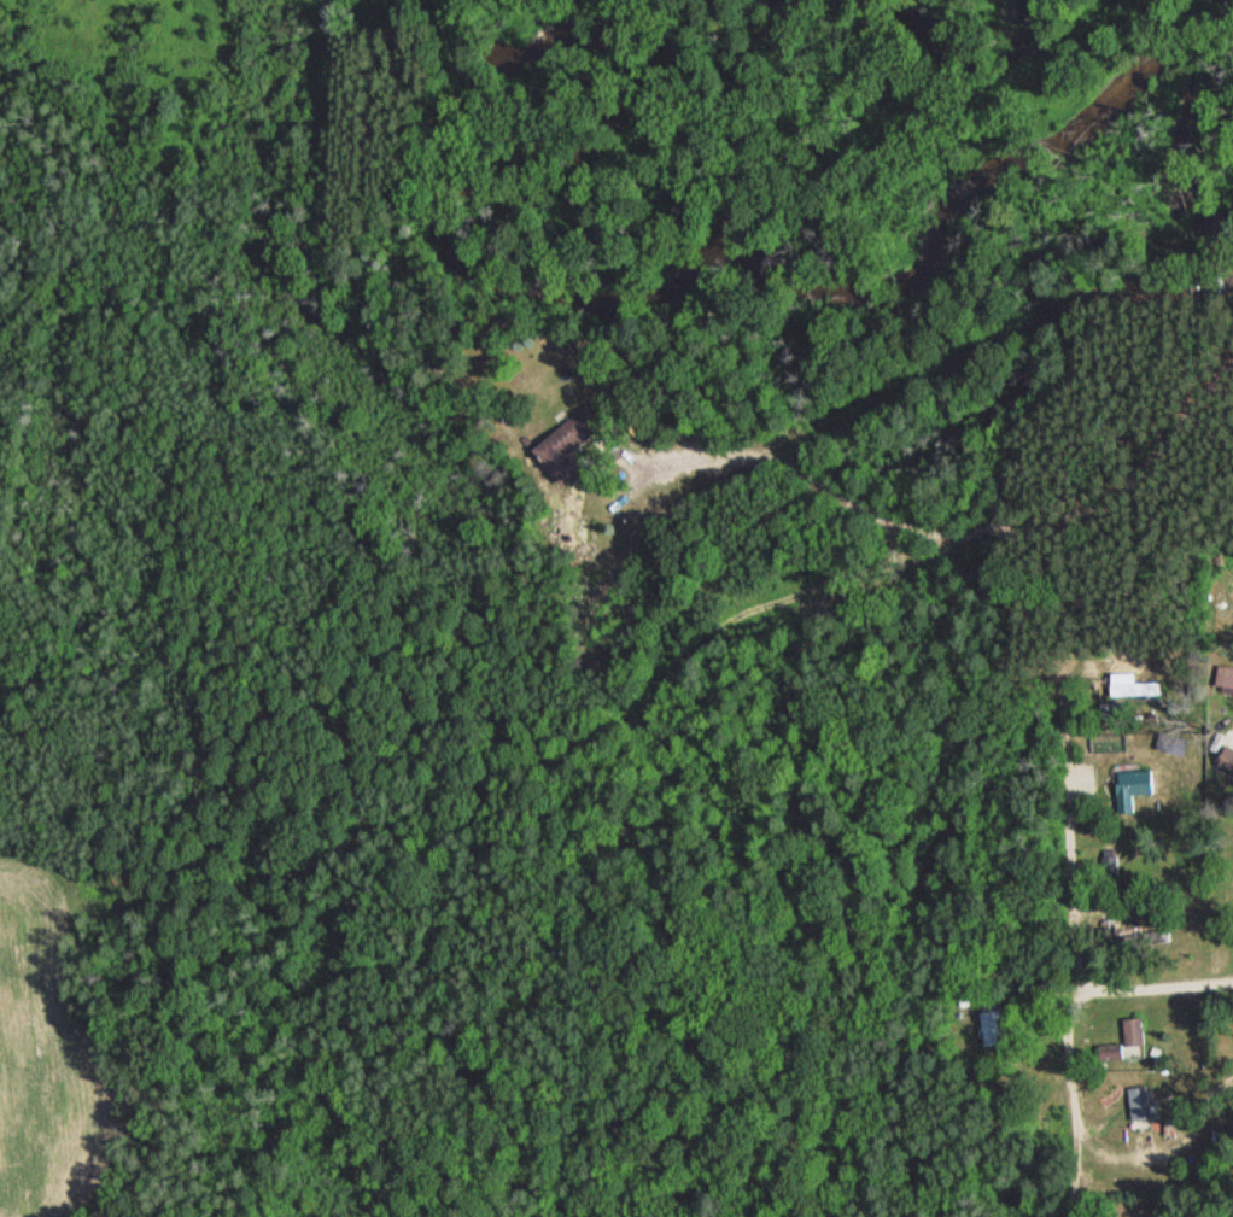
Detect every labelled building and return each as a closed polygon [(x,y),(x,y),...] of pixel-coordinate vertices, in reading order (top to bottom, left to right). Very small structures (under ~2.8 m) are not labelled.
[(557,487),(581,469),(568,452),(604,425),(589,406),(529,450),(557,487)] [(1232,694),(1232,666),(1216,664),(1212,691),(1232,694)] [(1134,682),(1134,674),(1109,674),(1109,696),(1159,696),(1159,682),(1134,682)] [(1121,719),(1121,704),(1101,704),(1101,719),(1121,719)] [(1218,748),(1214,771),(1232,774),(1232,751),(1218,748)] [(1152,794),(1152,770),(1115,771),(1116,814),(1132,814),(1132,794),(1152,794)] [(1119,883),(1117,850),(1102,851),(1104,883),(1119,883)] [(1144,894),(1121,896),(1123,918),(1146,916),(1144,894)] [(1143,1046),(1143,1019),(1122,1019),(1122,1046),(1143,1046)] [(1104,1059),(1121,1059),(1121,1046),(1104,1046),(1104,1059)] [(1130,1121),(1149,1120),(1147,1087),(1127,1088),(1130,1121)]
